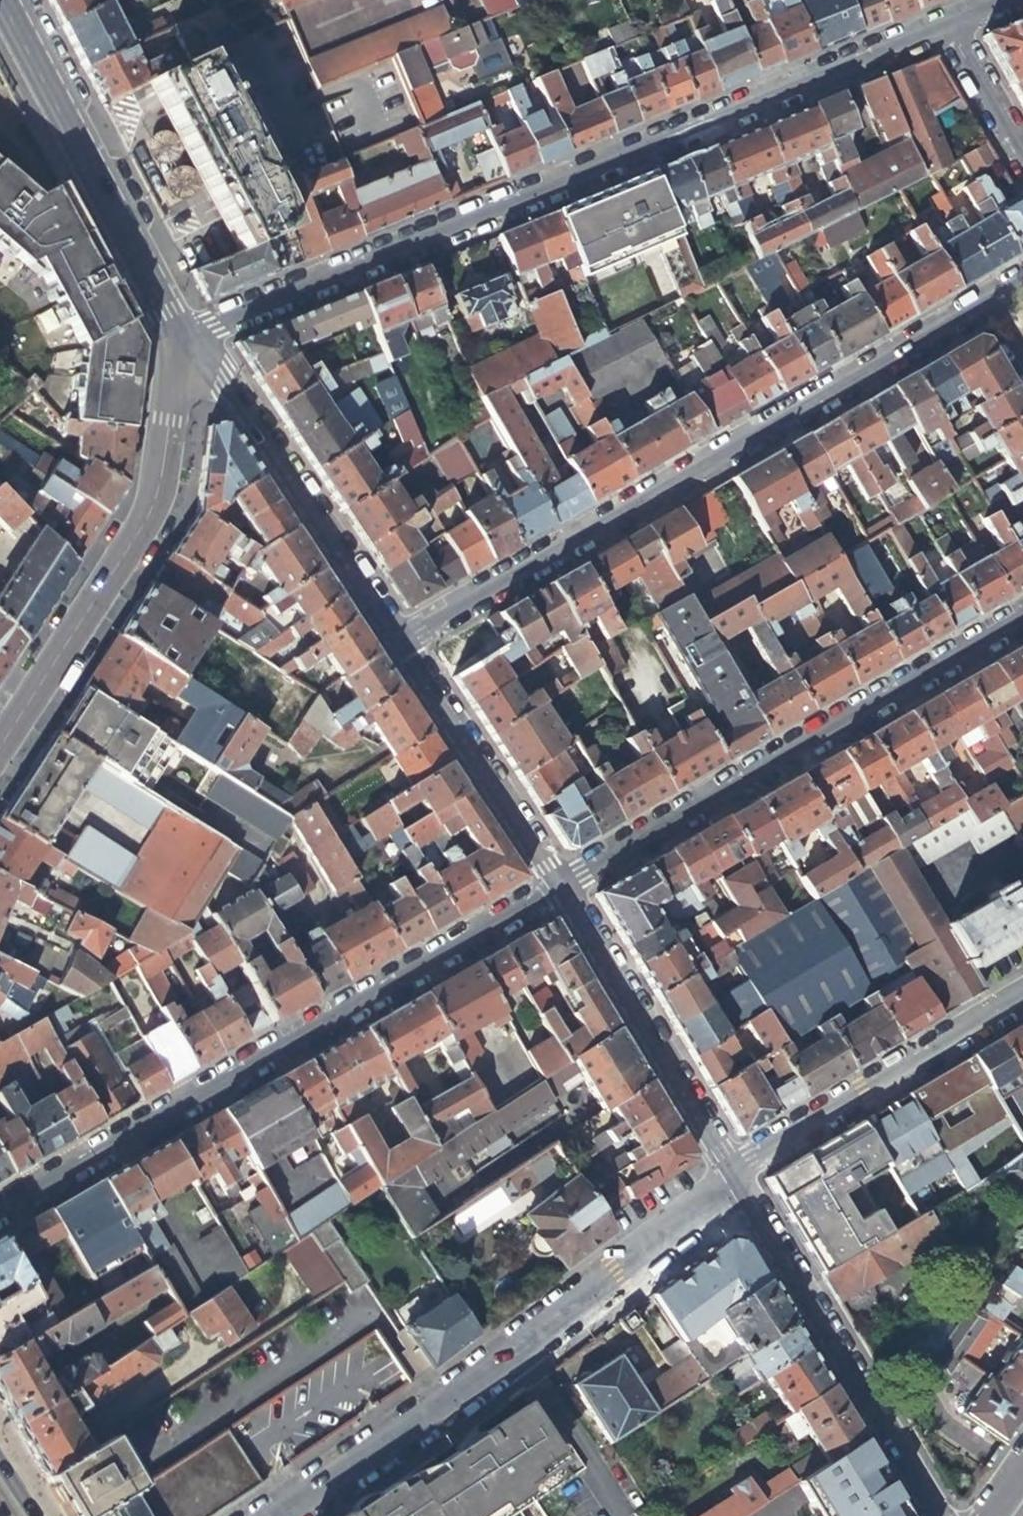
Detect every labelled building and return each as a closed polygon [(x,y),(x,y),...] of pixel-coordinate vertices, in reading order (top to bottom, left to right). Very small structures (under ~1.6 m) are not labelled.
[(63,27),(117,0),(49,0),(54,10),(63,27)] [(178,20),(168,25),(166,21),(129,38),(118,14),(132,6),(129,0),(117,0),(63,27),(70,42),(84,69),(131,49),(172,31),(181,27),(178,20)] [(193,13),(197,20),(211,13),(205,0),(195,0),(197,4),(193,13)] [(211,13),(220,10),(216,0),(205,0),(211,13)] [(284,12),(279,0),(267,0),(279,27),(289,23),(287,17),(284,12)] [(284,12),(311,0),(279,0),(284,12)] [(519,4),(517,0),(481,0),(488,17),(519,4)] [(679,0),(672,0),(668,1),(672,11),(678,24),(688,20),(685,14),(679,0)] [(685,14),(692,11),(687,0),(679,0),(685,14)] [(695,36),(703,54),(719,91),(729,87),(748,79),(758,75),(740,34),(726,0),(719,0),(714,2),(727,36),(710,43),(704,30),(694,34),(695,36)] [(740,34),(758,75),(775,68),(784,65),(766,22),(757,0),(743,0),(751,18),(756,28),(740,34)] [(766,22),(784,65),(800,58),(813,53),(791,0),(761,0),(770,20),(766,22)] [(813,53),(824,48),(838,43),(820,0),(791,0),(813,53)] [(838,43),(861,33),(847,0),(820,0),(838,43)] [(861,33),(888,22),(879,0),(847,0),(861,33)] [(888,22),(903,16),(918,10),(914,0),(879,0),(888,22)] [(918,10),(941,0),(914,0),(918,10)] [(319,86),(391,56),(453,31),(443,7),(307,62),(319,86)] [(657,17),(663,30),(678,24),(672,11),(657,17)] [(139,68),(131,49),(84,69),(94,88),(102,103),(148,83),(156,80),(203,60),(228,49),(211,13),(197,20),(181,27),(172,31),(185,59),(172,64),(168,56),(139,68)] [(197,20),(193,13),(178,20),(181,27),(197,20)] [(982,36),(1012,87),(1022,80),(1022,19),(982,36)] [(474,22),(453,31),(391,56),(399,75),(420,128),(446,117),(425,71),(446,62),(449,69),(459,72),(472,66),(476,59),(473,50),(484,45),(474,22)] [(620,45),(628,42),(637,39),(631,22),(607,32),(614,48),(620,45)] [(666,66),(651,72),(667,113),(680,108),(693,102),(670,47),(663,30),(653,34),(659,51),(666,66)] [(695,36),(682,41),(690,59),(703,54),(695,36)] [(641,76),(622,84),(638,124),(653,119),(667,113),(651,72),(645,57),(637,39),(628,42),(641,76)] [(682,41),(670,47),(693,102),(706,97),(719,91),(703,54),(690,59),(682,41)] [(591,85),(615,76),(618,74),(609,50),(581,62),(589,80),(591,85)] [(659,51),(645,57),(651,72),(666,66),(659,51)] [(928,112),(959,98),(935,56),(923,61),(882,78),(897,112),(909,142),(925,177),(928,175),(950,164),(945,152),(928,112)] [(203,60),(156,80),(148,83),(158,104),(179,144),(193,171),(204,193),(221,224),(237,255),(246,251),(270,241),(289,233),(271,189),(279,186),(274,175),(265,179),(257,165),(275,156),(229,69),(212,77),(203,60)] [(566,89),(589,80),(581,62),(558,71),(566,89)] [(576,114),(566,89),(558,71),(538,79),(551,111),(568,154),(592,144),(612,136),(599,104),(576,114)] [(619,96),(599,104),(612,136),(627,129),(638,124),(622,84),(618,74),(615,76),(617,81),(614,83),(619,96)] [(346,159),(398,137),(416,130),(420,128),(399,75),(325,106),(327,113),(346,159)] [(874,122),(897,112),(882,78),(859,88),(874,122)] [(1012,87),(1017,97),(1022,107),(1022,80),(1012,87)] [(510,91),(525,128),(540,165),(552,160),(568,154),(551,111),(534,118),(521,86),(510,91)] [(857,131),(841,94),(812,107),(859,210),(895,192),(925,177),(909,142),(887,153),(866,164),(852,171),(842,150),(850,140),(847,136),(857,131)] [(490,99),(475,105),(506,179),(525,171),(540,165),(525,128),(505,136),(490,99)] [(489,186),(506,179),(475,105),(446,117),(420,128),(416,130),(446,204),(463,197),(450,166),(444,168),(437,151),(451,145),(464,140),(482,133),(484,137),(478,140),(483,153),(476,156),(489,186)] [(788,117),(764,126),(814,233),(819,230),(853,213),(859,210),(812,107),(788,117)] [(874,122),(887,153),(909,142),(897,112),(874,122)] [(713,147),(751,222),(768,256),(775,252),(809,235),(814,233),(764,126),(742,135),(713,147)] [(418,167),(351,195),(343,198),(360,239),(381,231),(446,204),(416,130),(398,137),(406,157),(415,153),(417,159),(414,160),(418,167)] [(465,142),(464,140),(451,145),(453,151),(458,153),(464,151),(463,147),(465,142)] [(968,176),(996,161),(987,146),(959,160),(967,174),(968,176)] [(738,229),(751,222),(713,147),(700,153),(684,159),(707,206),(712,204),(709,199),(721,194),(738,229)] [(62,296),(90,350),(80,427),(130,433),(133,410),(138,370),(141,349),(126,323),(131,320),(120,299),(98,259),(68,202),(60,186),(45,194),(0,158),(0,242),(62,296)] [(716,226),(707,206),(684,159),(670,165),(654,172),(676,219),(681,216),(679,211),(690,206),(704,233),(716,226)] [(332,213),(315,220),(328,253),(343,246),(360,239),(343,198),(351,195),(338,162),(298,178),(310,210),(317,207),(312,195),(324,190),(332,213)] [(595,196),(556,212),(588,276),(663,245),(687,297),(708,286),(676,219),(654,172),(641,177),(595,196)] [(955,193),(973,184),(971,181),(968,176),(967,174),(950,184),(955,193)] [(971,181),(973,184),(975,188),(1015,258),(1022,254),(1022,208),(1017,198),(998,209),(998,208),(998,203),(991,193),(989,192),(980,177),(971,181)] [(289,233),(296,251),(302,263),(314,258),(328,253),(315,220),(310,210),(298,178),(279,186),(271,189),(289,233)] [(983,223),(964,235),(987,275),(1002,266),(1015,258),(975,188),(967,193),(983,223)] [(950,239),(931,251),(956,293),(976,281),(987,275),(964,235),(939,192),(926,199),(950,239)] [(584,281),(589,279),(575,251),(556,212),(545,216),(528,223),(548,265),(565,257),(575,280),(582,277),(584,281)] [(864,232),(853,213),(819,230),(830,249),(864,232)] [(527,294),(534,309),(563,295),(548,265),(528,223),(513,229),(499,235),(518,275),(533,268),(540,282),(546,279),(548,284),(527,294)] [(872,253),(874,256),(911,319),(935,305),(956,293),(931,251),(916,227),(907,233),(922,258),(899,272),(892,259),(887,261),(879,249),(872,253)] [(832,275),(834,273),(842,269),(830,249),(819,230),(814,233),(809,235),(832,275)] [(900,237),(885,245),(890,253),(904,245),(900,237)] [(283,271),(270,241),(246,251),(237,255),(189,275),(194,284),(204,304),(240,288),(283,271)] [(291,267),(302,263),(296,251),(286,256),(291,267)] [(878,284),(858,296),(881,336),(896,328),(911,319),(874,256),(865,261),(878,284)] [(720,280),(721,280),(738,271),(734,264),(716,273),(720,280)] [(785,269),(794,286),(798,293),(799,294),(808,288),(795,264),(785,269)] [(418,318),(424,331),(437,325),(438,328),(441,327),(445,335),(457,330),(426,265),(410,272),(393,279),(412,320),(418,318)] [(728,293),(754,279),(752,276),(747,266),(738,271),(721,280),(728,293)] [(824,316),(808,288),(799,294),(808,310),(811,315),(815,321),(838,362),(862,348),(881,336),(858,296),(842,269),(834,273),(849,301),(824,316)] [(757,273),(752,276),(754,279),(763,295),(773,313),(809,378),(825,369),(838,362),(815,321),(796,332),(792,325),(787,317),(784,319),(757,273)] [(396,328),(412,320),(393,279),(376,285),(357,293),(372,325),(385,353),(391,365),(409,357),(396,328)] [(458,300),(475,336),(520,315),(503,279),(479,290),(458,300)] [(784,292),(788,299),(798,293),(794,286),(784,292)] [(359,332),(372,325),(357,293),(320,308),(255,336),(232,344),(240,360),(255,384),(292,359),(289,355),(355,325),(359,332)] [(798,293),(788,299),(798,316),(808,310),(799,294),(798,293)] [(534,309),(547,334),(560,362),(570,356),(587,347),(577,326),(563,295),(534,309)] [(706,329),(708,332),(719,327),(710,309),(699,315),(706,329)] [(605,313),(577,326),(587,347),(606,338),(616,333),(605,313)] [(761,344),(755,347),(780,395),(798,385),(809,378),(773,313),(762,319),(776,344),(764,350),(761,344)] [(673,359),(651,315),(616,333),(637,377),(643,374),(673,359)] [(811,315),(792,325),(796,332),(815,321),(811,315)] [(418,334),(424,331),(418,318),(412,320),(418,334)] [(142,339),(131,320),(126,323),(141,349),(142,339)] [(717,351),(725,347),(728,345),(719,327),(708,332),(714,346),(717,351)] [(690,337),(698,355),(714,346),(708,332),(706,329),(690,337)] [(627,382),(637,377),(616,333),(606,338),(627,382)] [(735,367),(727,372),(747,414),(766,403),(780,395),(755,347),(748,333),(744,335),(746,341),(741,343),(749,359),(744,362),(735,367)] [(427,351),(423,344),(420,337),(418,334),(409,337),(418,354),(427,351)] [(474,365),(489,397),(526,378),(560,362),(547,334),(474,365)] [(627,382),(606,338),(587,347),(608,391),(627,382)] [(970,395),(960,401),(967,413),(973,409),(1011,388),(983,340),(974,339),(956,350),(937,361),(956,394),(967,389),(970,395)] [(735,347),(744,362),(749,359),(741,343),(735,347)] [(710,379),(688,391),(710,435),(730,424),(747,414),(727,372),(717,351),(714,346),(698,355),(710,379)] [(591,399),(608,391),(587,347),(570,356),(591,399)] [(735,367),(725,347),(717,351),(727,372),(735,367)] [(340,375),(331,379),(339,393),(391,366),(391,365),(385,353),(353,368),(340,375)] [(571,441),(560,448),(563,454),(574,477),(588,506),(612,492),(631,481),(594,404),(591,399),(570,356),(560,362),(526,378),(531,386),(537,400),(565,385),(594,446),(574,456),(576,450),(571,441)] [(303,376),(292,359),(255,384),(261,393),(274,413),(325,382),(331,379),(340,375),(334,365),(320,372),(317,368),(303,376)] [(348,359),(334,365),(340,375),(353,368),(348,359)] [(958,418),(967,413),(960,401),(956,394),(937,361),(924,368),(910,376),(940,428),(949,423),(941,410),(951,404),(958,418)] [(652,390),(654,395),(682,452),(698,442),(710,435),(688,391),(675,364),(668,368),(683,398),(674,403),(667,388),(660,392),(657,388),(652,390)] [(374,384),(389,416),(410,406),(394,374),(374,384)] [(931,430),(950,462),(957,457),(956,454),(950,444),(940,428),(910,376),(900,382),(887,389),(910,428),(916,438),(931,430)] [(513,395),(531,386),(526,378),(489,397),(495,408),(499,417),(513,446),(552,527),(568,518),(588,506),(574,477),(556,487),(513,395)] [(327,398),(339,393),(331,379),(325,382),(274,413),(281,423),(294,441),(331,418),(330,416),(329,415),(321,403),(327,398)] [(950,444),(956,454),(1022,416),(1022,408),(1018,399),(1011,388),(973,409),(982,425),(950,444)] [(892,438),(910,428),(887,389),(872,398),(860,405),(882,443),(890,455),(894,461),(903,456),(892,438)] [(43,404),(31,391),(24,397),(37,410),(43,404)] [(602,400),(594,404),(631,481),(658,465),(682,452),(654,395),(643,401),(651,416),(618,434),(602,400)] [(330,416),(331,418),(346,439),(371,423),(355,399),(330,416)] [(535,418),(544,414),(542,411),(537,400),(528,404),(535,418)] [(19,402),(7,414),(17,420),(22,424),(32,415),(19,402)] [(867,452),(882,443),(860,405),(844,414),(831,422),(875,495),(891,486),(881,469),(877,470),(867,452)] [(483,428),(499,417),(495,408),(477,418),(483,428)] [(550,408),(542,411),(544,414),(549,424),(556,421),(550,408)] [(17,420),(7,414),(0,422),(0,436),(17,420)] [(46,421),(61,434),(63,424),(53,414),(46,421)] [(1003,461),(1022,449),(1022,416),(956,454),(957,457),(962,465),(994,446),(1003,461)] [(346,439),(331,418),(294,441),(301,453),(315,474),(373,437),(378,435),(371,423),(346,439)] [(864,502),(875,495),(831,422),(817,430),(803,438),(826,476),(843,466),(864,502)] [(75,458),(84,463),(123,489),(127,462),(130,433),(80,427),(63,424),(61,434),(61,437),(77,439),(75,458)] [(238,515),(224,525),(218,529),(226,536),(244,524),(274,504),(251,469),(222,426),(207,430),(201,469),(199,484),(220,485),(229,500),(238,515)] [(0,436),(0,452),(30,472),(104,519),(114,503),(123,489),(84,463),(76,476),(42,455),(38,459),(0,436)] [(557,457),(563,454),(560,448),(554,436),(548,439),(557,457)] [(377,442),(373,437),(315,474),(325,489),(343,515),(391,485),(435,458),(429,446),(391,466),(395,474),(391,476),(388,472),(374,480),(361,459),(375,450),(372,446),(377,442)] [(826,519),(815,501),(808,490),(827,479),(826,476),(803,438),(788,447),(773,455),(813,522),(819,533),(824,530),(820,523),(826,519)] [(441,454),(439,455),(457,488),(480,472),(472,459),(471,455),(466,447),(463,440),(441,454)] [(475,443),(466,447),(471,455),(472,459),(480,454),(475,443)] [(495,485),(488,489),(492,496),(518,547),(538,535),(552,527),(513,446),(503,452),(520,487),(502,498),(495,485)] [(980,495),(986,505),(1022,484),(1022,449),(1003,461),(1012,477),(984,493),(980,495)] [(802,529),(813,522),(773,455),(751,468),(729,481),(770,551),(780,545),(763,516),(786,502),(802,529)] [(895,480),(902,476),(899,472),(894,461),(890,455),(883,459),(895,480)] [(909,466),(903,456),(894,461),(899,472),(906,468),(909,466)] [(933,467),(911,480),(906,483),(917,501),(921,508),(944,494),(948,492),(933,467)] [(909,473),(906,468),(899,472),(902,476),(903,478),(907,475),(909,473)] [(35,494),(40,497),(55,508),(40,531),(74,565),(90,540),(104,519),(30,472),(25,479),(39,488),(35,494)] [(981,473),(975,477),(977,482),(984,478),(981,473)] [(483,478),(488,489),(495,485),(490,474),(483,478)] [(984,493),(977,482),(975,477),(971,479),(980,495),(984,493)] [(834,490),(827,479),(808,490),(815,501),(834,490)] [(216,516),(229,500),(220,485),(199,484),(197,499),(195,514),(210,524),(216,516)] [(986,505),(988,509),(992,516),(1022,498),(1022,484),(986,505)] [(391,485),(343,515),(351,528),(366,550),(426,508),(436,502),(430,493),(407,508),(391,485)] [(21,531),(31,522),(26,517),(0,489),(0,528),(6,534),(12,540),(21,531)] [(457,506),(449,493),(436,502),(426,508),(433,522),(457,506)] [(461,514),(469,528),(489,563),(503,555),(518,547),(492,496),(461,514)] [(40,497),(26,517),(31,522),(40,531),(55,508),(40,497)] [(913,512),(921,508),(917,501),(896,514),(900,520),(913,512)] [(254,539),(243,547),(255,555),(291,530),(282,516),(274,504),(244,524),(254,539)] [(662,520),(643,531),(683,599),(698,625),(742,599),(747,608),(790,583),(777,563),(774,557),(773,555),(699,598),(677,562),(710,542),(688,505),(662,520)] [(411,536),(433,522),(426,508),(366,550),(375,563),(383,575),(416,555),(422,551),(411,536)] [(983,561),(1006,598),(1019,590),(1022,588),(1022,567),(999,527),(992,516),(988,509),(977,515),(999,551),(983,561)] [(235,564),(244,570),(255,555),(243,547),(226,536),(218,529),(210,524),(195,514),(186,529),(169,555),(215,584),(223,572),(213,566),(225,546),(240,556),(235,564)] [(224,525),(216,516),(210,524),(218,529),(224,525)] [(863,541),(885,529),(892,525),(888,519),(860,536),(863,541)] [(1015,519),(999,527),(1022,567),(1022,532),(1015,519)] [(0,592),(0,596),(33,628),(58,590),(59,588),(60,586),(63,582),(74,565),(40,531),(31,522),(21,531),(32,543),(24,555),(0,592)] [(896,522),(892,525),(885,529),(895,545),(906,539),(896,522)] [(244,524),(226,536),(243,547),(254,539),(244,524)] [(469,528),(445,542),(448,547),(465,577),(476,571),(489,563),(469,528)] [(826,528),(824,530),(819,533),(822,537),(834,558),(838,555),(841,554),(826,528)] [(260,599),(266,607),(271,604),(319,573),(308,556),(291,530),(255,555),(244,570),(243,572),(250,575),(256,565),(274,590),(260,599)] [(928,538),(934,547),(940,558),(951,576),(975,616),(988,608),(1006,598),(983,561),(982,558),(964,569),(942,530),(928,538)] [(659,613),(683,599),(643,531),(627,541),(619,545),(637,576),(659,613)] [(822,537),(777,563),(790,583),(834,558),(822,537)] [(436,548),(445,542),(443,538),(439,541),(433,544),(436,548)] [(605,594),(637,576),(619,545),(594,560),(577,569),(604,613),(613,608),(605,594)] [(784,551),(780,545),(770,551),(773,555),(774,557),(784,551)] [(421,563),(416,555),(383,575),(407,611),(424,601),(465,577),(448,547),(421,563)] [(933,563),(940,558),(934,547),(926,551),(933,563)] [(232,644),(250,655),(275,638),(267,625),(258,612),(228,593),(215,584),(169,555),(158,572),(147,589),(210,630),(214,623),(211,620),(189,608),(197,595),(215,607),(214,610),(216,612),(250,633),(232,644)] [(905,563),(926,597),(947,633),(959,626),(975,616),(951,576),(934,586),(916,556),(905,563)] [(896,662),(875,627),(864,608),(857,596),(834,558),(790,583),(852,688),(860,683),(873,675),(888,667),(896,662)] [(226,568),(223,572),(215,584),(228,593),(234,586),(240,577),(226,568)] [(546,587),(575,635),(582,631),(580,628),(590,622),(605,646),(606,645),(618,638),(604,613),(577,569),(563,578),(546,587)] [(288,606),(300,623),(336,598),(326,582),(319,573),(271,604),(277,613),(288,606)] [(747,608),(809,713),(829,701),(852,688),(790,583),(747,608)] [(258,601),(234,586),(228,593),(258,612),(263,609),(258,601)] [(557,634),(566,650),(579,643),(575,635),(546,587),(526,599),(487,621),(496,636),(505,651),(512,647),(519,658),(524,667),(528,673),(544,664),(537,652),(531,655),(528,650),(557,634)] [(891,587),(886,590),(920,648),(933,640),(947,633),(926,597),(909,607),(898,588),(894,591),(891,587)] [(177,680),(189,662),(192,657),(210,630),(147,589),(127,619),(114,640),(177,680)] [(891,618),(875,627),(896,662),(907,656),(920,648),(886,590),(881,593),(883,597),(880,599),(891,618)] [(867,591),(857,596),(864,608),(874,602),(867,591)] [(211,620),(216,612),(214,610),(215,607),(197,595),(189,608),(211,620)] [(23,643),(28,636),(33,628),(0,596),(0,621),(23,643)] [(306,632),(314,644),(351,621),(342,608),(336,598),(300,623),(282,634),(275,638),(250,655),(260,662),(306,632)] [(721,730),(708,737),(723,763),(743,751),(764,739),(698,625),(683,599),(659,613),(643,623),(646,628),(649,634),(663,625),(721,730)] [(764,739),(787,726),(809,713),(747,608),(742,599),(698,625),(764,739)] [(280,617),(277,613),(271,604),(266,607),(263,609),(258,612),(267,625),(274,621),(280,617)] [(8,667),(15,656),(23,643),(0,621),(0,661),(8,667)] [(282,634),(274,621),(267,625),(275,638),(282,634)] [(324,657),(340,681),(375,657),(362,637),(351,621),(314,644),(274,671),(282,676),(296,668),(299,672),(324,657)] [(477,637),(489,630),(485,623),(472,631),(477,637)] [(641,631),(646,628),(643,623),(637,626),(641,631)] [(494,638),(489,630),(477,637),(482,645),(494,638)] [(477,637),(472,631),(456,640),(433,653),(452,682),(505,651),(496,636),(494,638),(482,645),(477,637)] [(206,747),(215,733),(218,728),(223,731),(229,735),(239,719),(177,680),(114,640),(98,664),(82,689),(131,721),(134,716),(130,713),(135,703),(131,700),(136,693),(131,689),(137,680),(168,702),(171,697),(198,715),(193,723),(189,720),(172,748),(174,749),(207,770),(217,754),(206,747)] [(520,703),(508,685),(469,708),(479,722),(490,739),(539,710),(582,685),(598,675),(579,643),(566,650),(561,654),(572,673),(552,685),(520,703)] [(498,670),(519,658),(512,647),(505,651),(452,682),(460,693),(469,708),(508,685),(504,679),(498,670)] [(1018,649),(1004,658),(992,665),(1015,704),(1022,700),(1022,657),(1018,649)] [(325,691),(315,697),(337,731),(398,692),(385,672),(375,657),(340,681),(355,704),(340,713),(325,691)] [(997,715),(1015,704),(992,665),(979,672),(963,681),(1004,754),(1016,747),(997,715)] [(524,667),(504,679),(508,685),(518,679),(528,673),(524,667)] [(604,685),(615,703),(634,692),(623,673),(604,685)] [(770,674),(751,685),(752,688),(752,693),(774,681),(770,674)] [(618,707),(615,703),(604,685),(598,675),(582,685),(601,717),(618,707)] [(1012,766),(1004,754),(963,681),(953,687),(937,697),(960,737),(976,728),(1002,772),(1012,766)] [(131,721),(82,689),(65,715),(50,737),(93,764),(144,796),(174,749),(172,748),(162,741),(156,737),(142,728),(136,725),(131,721)] [(342,751),(359,741),(355,734),(369,725),(376,736),(391,759),(428,737),(418,722),(398,692),(337,731),(315,697),(285,747),(301,764),(317,738),(330,750),(342,751)] [(943,748),(960,737),(937,697),(922,705),(908,713),(950,786),(962,779),(943,748)] [(1015,704),(1022,718),(1022,717),(1022,700),(1015,704)] [(640,732),(634,736),(669,795),(696,779),(723,763),(708,737),(689,704),(679,710),(690,729),(654,750),(647,736),(645,738),(640,732)] [(565,751),(539,710),(490,739),(501,755),(517,780),(565,751)] [(919,812),(913,803),(909,805),(912,810),(915,815),(926,835),(966,812),(953,791),(950,786),(908,713),(889,724),(869,736),(901,791),(911,785),(903,771),(920,761),(943,798),(919,812)] [(142,716),(136,725),(142,728),(148,720),(142,716)] [(261,733),(239,719),(229,735),(217,754),(207,770),(272,812),(286,803),(242,774),(238,767),(261,733)] [(156,737),(161,728),(148,720),(142,728),(156,737)] [(362,745),(376,736),(369,725),(355,734),(359,741),(362,745)] [(567,738),(575,733),(571,725),(562,731),(567,738)] [(168,732),(161,728),(156,737),(162,741),(168,732)] [(572,747),(577,755),(587,749),(577,732),(575,733),(567,738),(572,747)] [(605,778),(587,749),(577,755),(582,763),(591,778),(596,787),(619,824),(643,810),(669,795),(634,736),(634,734),(622,741),(634,761),(605,778)] [(905,814),(912,810),(909,805),(901,791),(869,736),(854,744),(840,752),(866,794),(881,785),(897,811),(902,809),(905,814)] [(93,764),(50,737),(13,795),(0,815),(0,822),(28,839),(61,860),(62,861),(65,856),(44,842),(93,764)] [(391,759),(410,789),(447,766),(435,748),(428,737),(391,759)] [(566,773),(582,763),(577,755),(572,747),(565,751),(517,780),(525,793),(536,810),(542,806),(545,804),(554,799),(565,793),(573,788),(575,787),(566,773)] [(876,832),(887,831),(874,809),(866,794),(840,752),(819,765),(800,775),(825,818),(857,799),(876,832)] [(417,802),(428,818),(465,794),(454,778),(447,766),(410,789),(384,805),(392,818),(417,802)] [(272,812),(207,770),(194,792),(203,799),(188,823),(234,853),(259,868),(263,863),(268,855),(280,835),(288,823),(272,812)] [(799,885),(810,904),(814,903),(858,876),(830,827),(825,818),(800,775),(766,795),(751,804),(778,849),(792,872),(795,878),(800,875),(795,865),(798,863),(795,859),(797,856),(789,843),(814,827),(823,842),(826,840),(834,852),(837,851),(842,859),(799,885)] [(314,785),(286,803),(272,812),(288,823),(310,809),(321,802),(323,801),(314,785)] [(919,799),(911,785),(901,791),(909,805),(913,803),(919,799)] [(579,797),(573,788),(565,793),(593,839),(605,832),(619,824),(596,787),(579,797)] [(959,787),(953,791),(966,812),(974,827),(1003,810),(992,791),(990,789),(968,802),(959,787)] [(999,787),(992,791),(1003,810),(1017,802),(999,787)] [(582,845),(593,839),(565,793),(554,799),(560,810),(551,815),(543,820),(563,850),(570,852),(582,845)] [(460,860),(455,862),(481,904),(499,894),(522,880),(465,794),(428,818),(434,828),(445,822),(451,818),(461,836),(452,841),(452,847),(460,860)] [(1022,835),(1022,798),(1017,802),(1003,810),(1014,830),(1019,838),(1022,835)] [(327,799),(323,801),(321,802),(326,811),(332,808),(327,799)] [(545,804),(551,815),(560,810),(554,799),(545,804)] [(340,833),(326,811),(321,802),(310,809),(329,839),(340,833)] [(774,851),(778,849),(751,804),(739,811),(724,820),(745,856),(753,868),(755,872),(766,866),(758,853),(770,846),(774,851)] [(419,887),(404,897),(428,935),(441,927),(454,920),(429,879),(413,852),(401,834),(392,818),(384,805),(358,821),(372,844),(385,836),(395,851),(397,850),(419,887)] [(545,812),(542,806),(536,810),(540,815),(545,812)] [(879,806),(874,809),(887,831),(899,852),(926,835),(915,815),(892,828),(879,806)] [(354,915),(317,937),(344,984),(356,977),(384,960),(398,952),(375,914),(329,839),(310,809),(288,823),(335,899),(343,895),(354,915)] [(81,829),(76,837),(67,852),(65,856),(62,861),(80,872),(143,911),(183,935),(188,927),(194,917),(200,907),(223,871),(234,853),(167,810),(135,862),(81,829)] [(978,853),(1014,830),(1003,810),(974,827),(966,812),(926,835),(899,852),(912,873),(969,838),(978,853)] [(443,869),(429,879),(454,920),(467,912),(481,904),(455,862),(439,837),(436,832),(434,828),(428,818),(401,834),(413,852),(428,843),(443,869)] [(723,868),(745,856),(724,820),(712,827),(708,829),(691,839),(717,883),(719,888),(732,881),(723,868)] [(55,868),(61,860),(28,839),(0,822),(0,880),(14,888),(30,896),(38,900),(42,893),(38,884),(23,877),(21,871),(25,865),(31,861),(48,871),(55,868)] [(447,826),(445,822),(434,828),(436,832),(441,829),(447,826)] [(835,825),(830,827),(858,876),(870,869),(899,852),(887,831),(857,850),(845,830),(840,834),(835,825)] [(59,847),(67,852),(76,837),(69,832),(59,847)] [(289,841),(280,835),(268,855),(277,861),(278,859),(289,841)] [(712,886),(717,883),(691,839),(680,845),(667,853),(684,883),(688,889),(698,906),(708,900),(698,882),(708,878),(712,886)] [(361,850),(385,889),(395,882),(372,844),(361,850)] [(917,949),(861,983),(869,995),(872,1000),(892,987),(898,996),(907,991),(914,1002),(922,997),(935,1021),(969,1000),(983,992),(970,970),(944,927),(912,873),(899,852),(870,869),(917,949)] [(259,868),(234,853),(223,871),(248,886),(256,873),(259,868)] [(674,889),(684,883),(667,853),(654,860),(640,868),(662,905),(674,898),(678,896),(674,889)] [(74,879),(80,872),(62,861),(61,860),(55,868),(74,879)] [(775,882),(766,866),(755,872),(764,888),(775,882)] [(651,912),(662,905),(640,868),(622,879),(599,892),(593,896),(624,949),(660,928),(651,912)] [(753,868),(732,881),(719,888),(733,911),(719,919),(709,925),(715,935),(720,943),(727,954),(784,921),(764,888),(755,872),(753,868)] [(814,903),(861,983),(917,949),(870,869),(858,876),(814,903)] [(265,889),(256,873),(248,886),(246,888),(251,895),(267,922),(297,903),(296,902),(285,883),(283,880),(265,889)] [(298,875),(290,880),(285,883),(296,902),(309,894),(298,875)] [(944,927),(970,970),(981,963),(1018,941),(1022,938),(1022,879),(1007,889),(1004,883),(983,896),(987,901),(944,927)] [(30,896),(14,888),(0,880),(0,919),(7,904),(22,912),(30,896)] [(393,902),(375,914),(398,952),(414,943),(428,935),(404,897),(395,882),(385,889),(393,902)] [(687,900),(692,909),(698,906),(688,889),(682,892),(687,900)] [(678,905),(687,900),(682,892),(678,896),(674,898),(678,905)] [(49,896),(42,893),(38,900),(46,904),(49,896)] [(56,893),(49,896),(46,904),(70,916),(76,903),(56,893)] [(295,1012),(314,1001),(291,962),(267,922),(251,895),(208,920),(235,966),(247,986),(270,1027),(295,1012)] [(719,919),(708,900),(698,906),(702,914),(709,925),(719,919)] [(869,995),(861,983),(814,903),(810,904),(784,921),(727,954),(734,966),(745,983),(763,1015),(782,1046),(811,1029),(821,1023),(830,1018),(843,1010),(848,1007),(857,1002),(869,995)] [(692,909),(696,916),(702,914),(698,906),(692,909)] [(209,981),(235,966),(208,920),(200,907),(194,917),(205,936),(196,941),(188,927),(183,935),(191,950),(200,965),(209,981)] [(125,943),(133,947),(149,956),(157,951),(183,935),(143,911),(125,943)] [(687,919),(691,924),(696,933),(703,928),(709,925),(702,914),(696,916),(687,919)] [(92,962),(102,942),(106,934),(70,916),(61,934),(75,942),(73,948),(92,962)] [(309,951),(291,962),(314,1001),(328,993),(344,984),(317,937),(306,919),(294,926),(309,951)] [(563,995),(568,993),(587,982),(551,921),(537,929),(525,936),(546,973),(551,982),(560,997),(563,995)] [(691,924),(675,934),(680,942),(696,933),(691,924)] [(710,939),(715,935),(709,925),(703,928),(710,939)] [(667,939),(660,928),(624,949),(627,954),(636,968),(672,947),(667,939)] [(102,942),(107,945),(111,936),(106,934),(102,942)] [(680,942),(675,934),(667,939),(672,947),(674,946),(680,942)] [(165,966),(191,950),(183,935),(157,951),(165,966)] [(117,939),(111,936),(107,945),(106,947),(111,950),(117,939)] [(534,991),(544,986),(539,977),(546,973),(525,936),(510,945),(497,952),(534,1012),(545,1030),(551,1041),(554,1047),(565,1064),(590,1048),(580,1030),(563,1041),(534,991)] [(686,964),(674,946),(672,947),(636,968),(643,980),(654,998),(708,966),(727,954),(720,943),(686,964)] [(133,947),(130,967),(149,956),(133,947)] [(166,968),(165,966),(157,951),(149,956),(130,967),(129,967),(140,985),(144,982),(166,968)] [(534,1012),(497,952),(484,960),(472,966),(493,1003),(500,999),(508,995),(516,1008),(522,1019),(534,1012)] [(727,954),(708,966),(715,977),(734,966),(727,954)] [(54,990),(74,1001),(104,983),(106,982),(70,956),(54,990)] [(110,979),(124,971),(117,960),(103,967),(110,979)] [(2,965),(0,963),(0,1000),(2,1002),(35,1025),(37,1023),(43,1020),(27,1008),(1,995),(5,987),(19,994),(28,978),(2,965)] [(211,1009),(196,1018),(218,1057),(232,1049),(245,1042),(209,981),(200,965),(188,971),(211,1009)] [(516,1041),(507,1026),(493,1003),(472,966),(445,982),(420,997),(489,1114),(507,1103),(501,1095),(496,1086),(509,1078),(514,1087),(519,1095),(520,1094),(529,1088),(540,1081),(529,1063),(522,1051),(516,1041)] [(697,988),(715,977),(708,966),(654,998),(661,1011),(671,1027),(708,1005),(697,988)] [(551,982),(546,973),(539,977),(544,986),(551,982)] [(152,989),(144,982),(140,985),(145,994),(152,989)] [(571,1015),(580,1030),(590,1048),(616,1031),(607,1016),(592,992),(587,982),(568,993),(578,1011),(571,1015)] [(745,983),(708,1005),(671,1027),(679,1041),(689,1058),(726,1037),(746,1025),(763,1015),(745,983)] [(258,1034),(270,1027),(247,986),(227,998),(250,1038),(258,1034)] [(892,987),(872,1000),(897,1043),(917,1031),(935,1021),(922,997),(914,1002),(907,991),(898,996),(892,987)] [(165,1010),(152,989),(145,994),(157,1015),(165,1010)] [(837,1029),(830,1018),(821,1023),(850,1071),(873,1057),(897,1043),(872,1000),(869,995),(857,1002),(863,1014),(837,1029)] [(420,997),(385,1017),(362,1030),(391,1078),(395,1085),(434,1151),(489,1114),(420,997)] [(15,1025),(23,1031),(35,1025),(2,1002),(0,1005),(0,1014),(15,1025)] [(116,1089),(78,1026),(67,1032),(61,1024),(71,1018),(64,1007),(43,1020),(37,1023),(99,1126),(116,1116),(132,1107),(120,1087),(116,1089)] [(852,1013),(848,1007),(843,1010),(847,1016),(852,1013)] [(119,1009),(102,1020),(92,1026),(97,1035),(125,1018),(119,1009)] [(167,1013),(165,1010),(157,1015),(164,1027),(191,1072),(204,1065),(218,1057),(196,1018),(179,1028),(169,1012),(167,1013)] [(89,1020),(92,1026),(102,1020),(98,1015),(89,1020)] [(745,1062),(747,1066),(773,1050),(782,1046),(763,1015),(746,1025),(759,1047),(747,1055),(749,1060),(745,1062)] [(89,1020),(78,1026),(116,1089),(120,1087),(126,1083),(113,1061),(97,1035),(92,1026),(89,1020)] [(63,1092),(46,1102),(71,1142),(86,1134),(99,1126),(37,1023),(35,1025),(23,1031),(8,1040),(21,1061),(38,1051),(63,1092)] [(789,1058),(782,1046),(773,1050),(803,1099),(824,1087),(850,1071),(821,1023),(811,1029),(818,1041),(789,1058)] [(2,1044),(8,1040),(23,1031),(15,1025),(0,1034),(0,1040),(2,1044)] [(995,1041),(1022,1088),(1022,1025),(1012,1031),(995,1041)] [(138,1040),(140,1044),(166,1087),(176,1081),(191,1072),(164,1027),(138,1040)] [(346,1104),(391,1078),(362,1030),(350,1037),(334,1046),(316,1057),(305,1063),(341,1123),(353,1115),(346,1104)] [(573,1076),(580,1086),(584,1092),(591,1103),(640,1072),(620,1038),(616,1031),(590,1048),(565,1064),(540,1081),(529,1088),(538,1101),(541,1107),(559,1095),(555,1088),(573,1076)] [(735,1052),(726,1037),(689,1058),(697,1072),(707,1089),(729,1076),(727,1073),(720,1061),(735,1052)] [(21,1061),(8,1040),(2,1044),(0,1046),(0,1081),(24,1065),(21,1061)] [(1022,1089),(1022,1088),(995,1041),(982,1049),(969,1057),(997,1104),(1022,1089)] [(140,1044),(113,1061),(126,1083),(138,1103),(154,1094),(166,1087),(140,1044)] [(529,1063),(540,1081),(565,1064),(554,1047),(529,1063)] [(737,1138),(803,1099),(773,1050),(747,1066),(740,1069),(729,1076),(707,1089),(727,1121),(737,1138)] [(997,1104),(969,1057),(943,1072),(932,1078),(991,1177),(993,1176),(1022,1158),(1022,1147),(997,1104)] [(280,1077),(276,1080),(305,1131),(313,1127),(307,1116),(323,1106),(337,1131),(344,1127),(341,1123),(305,1063),(291,1071),(280,1077)] [(738,1067),(727,1073),(729,1076),(740,1069),(738,1067)] [(600,1116),(607,1111),(647,1085),(643,1078),(640,1072),(591,1103),(600,1116)] [(951,1172),(963,1193),(991,1177),(932,1078),(905,1094),(951,1172)] [(311,1141),(305,1131),(276,1080),(234,1104),(219,1112),(245,1156),(250,1165),(255,1174),(311,1141)] [(126,1083),(120,1087),(132,1107),(138,1103),(126,1083)] [(355,1120),(344,1127),(351,1139),(355,1146),(379,1187),(434,1151),(395,1085),(388,1090),(397,1104),(388,1110),(407,1141),(379,1159),(355,1120)] [(591,1156),(623,1136),(663,1111),(656,1099),(647,1085),(607,1111),(618,1127),(589,1144),(592,1148),(587,1151),(591,1156)] [(575,1098),(584,1092),(580,1086),(571,1092),(575,1098)] [(514,1087),(501,1095),(507,1103),(519,1095),(514,1087)] [(528,1107),(538,1101),(529,1088),(520,1094),(528,1107)] [(6,1091),(0,1095),(0,1111),(8,1124),(33,1165),(57,1151),(71,1142),(46,1102),(21,1116),(6,1091)] [(522,1119),(528,1107),(520,1094),(519,1095),(507,1103),(489,1114),(434,1151),(379,1187),(376,1189),(409,1238),(432,1223),(412,1192),(522,1119)] [(870,1124),(862,1129),(892,1180),(903,1199),(904,1200),(951,1172),(905,1094),(896,1100),(889,1104),(893,1111),(885,1115),(881,1108),(877,1111),(866,1117),(870,1124)] [(889,1104),(881,1108),(885,1115),(893,1111),(889,1104)] [(632,1151),(577,1184),(582,1192),(601,1181),(610,1176),(677,1135),(669,1121),(663,1111),(623,1136),(632,1151)] [(224,1168),(245,1156),(219,1112),(207,1119),(194,1127),(220,1170),(224,1168)] [(866,1117),(858,1122),(862,1129),(870,1124),(866,1117)] [(10,1178),(20,1172),(33,1165),(8,1124),(0,1129),(0,1161),(10,1178)] [(231,1181),(224,1168),(220,1170),(194,1127),(180,1135),(167,1142),(190,1181),(193,1186),(210,1175),(219,1188),(231,1181)] [(335,1148),(344,1143),(351,1139),(344,1127),(337,1131),(329,1136),(335,1148)] [(682,1142),(677,1135),(610,1176),(601,1181),(582,1192),(599,1218),(617,1207),(622,1204),(626,1202),(644,1191),(690,1163),(690,1157),(682,1142)] [(344,1143),(347,1151),(355,1146),(351,1139),(344,1143)] [(530,1139),(511,1151),(521,1166),(540,1154),(530,1139)] [(152,1203),(190,1181),(167,1142),(117,1171),(99,1182),(140,1253),(149,1270),(162,1292),(171,1307),(178,1319),(184,1315),(202,1304),(168,1246),(165,1247),(150,1222),(160,1216),(152,1203)] [(323,1161),(337,1185),(349,1206),(376,1189),(379,1187),(355,1146),(347,1151),(343,1154),(358,1168),(339,1179),(327,1159),(323,1161)] [(460,1206),(521,1166),(511,1151),(510,1149),(448,1188),(460,1206)] [(993,1176),(1006,1200),(1022,1210),(1022,1158),(993,1176)] [(10,1178),(0,1161),(0,1184),(10,1178)] [(252,1197),(264,1190),(256,1175),(245,1181),(248,1188),(248,1189),(252,1197)] [(550,1255),(561,1270),(587,1251),(610,1234),(599,1218),(582,1192),(577,1184),(575,1181),(564,1189),(563,1189),(562,1189),(561,1189),(560,1189),(559,1190),(558,1190),(557,1191),(556,1191),(555,1191),(555,1192),(554,1192),(553,1193),(553,1194),(552,1194),(551,1195),(551,1196),(550,1197),(550,1198),(549,1198),(549,1199),(549,1200),(523,1218),(534,1233),(527,1238),(526,1239),(526,1240),(525,1241),(525,1242),(525,1243),(524,1244),(524,1245),(524,1246),(524,1248),(524,1249),(524,1250),(525,1251),(525,1252),(525,1253),(526,1254),(526,1255),(527,1256),(528,1257),(529,1257),(530,1258),(531,1259),(532,1259),(532,1260),(533,1260),(534,1260),(535,1260),(536,1260),(537,1261),(538,1260),(539,1260),(540,1260),(541,1260),(542,1260),(550,1255)] [(140,1253),(99,1182),(58,1205),(46,1212),(87,1284),(140,1253)] [(337,1185),(282,1220),(295,1242),(307,1234),(349,1206),(337,1185)] [(248,1189),(239,1194),(230,1199),(235,1207),(252,1197),(248,1189)] [(227,1195),(230,1199),(239,1194),(237,1190),(227,1195)] [(276,1210),(264,1190),(252,1197),(264,1217),(265,1216),(276,1210)] [(204,1205),(212,1219),(222,1214),(214,1199),(204,1205)] [(280,1240),(285,1249),(295,1242),(282,1220),(276,1210),(265,1216),(280,1240)] [(205,1211),(195,1216),(202,1228),(211,1222),(205,1211)] [(79,1311),(96,1301),(87,1284),(46,1212),(40,1216),(24,1225),(8,1234),(0,1239),(0,1244),(25,1287),(49,1328),(66,1318),(29,1255),(42,1247),(79,1311)] [(942,1243),(926,1215),(917,1221),(820,1278),(827,1291),(839,1311),(869,1294),(865,1287),(942,1243)] [(225,1288),(245,1275),(240,1265),(220,1232),(199,1244),(225,1288)] [(311,1304),(340,1285),(319,1252),(307,1234),(295,1242),(285,1249),(278,1253),(311,1304)] [(280,1240),(240,1265),(245,1275),(264,1263),(278,1253),(285,1249),(280,1240)] [(337,1241),(319,1252),(340,1285),(348,1296),(362,1287),(367,1284),(337,1241)] [(11,1295),(16,1292),(25,1287),(0,1244),(0,1281),(2,1280),(9,1291),(11,1295)] [(1013,1269),(981,1312),(990,1317),(993,1319),(1017,1286),(1022,1290),(1022,1276),(1013,1269)] [(162,1292),(149,1270),(96,1301),(79,1311),(66,1318),(49,1328),(0,1356),(0,1409),(11,1429),(69,1391),(108,1365),(100,1352),(49,1382),(43,1386),(29,1363),(35,1360),(58,1347),(66,1349),(162,1292)] [(717,1341),(689,1360),(703,1382),(715,1374),(790,1325),(772,1295),(764,1282),(720,1308),(717,1318),(730,1340),(720,1347),(717,1341)] [(49,1328),(25,1287),(16,1292),(11,1295),(0,1302),(0,1356),(49,1328)] [(222,1290),(202,1304),(184,1315),(200,1340),(211,1333),(221,1349),(248,1331),(222,1290)] [(0,1296),(0,1302),(11,1295),(9,1291),(0,1296)] [(392,1336),(401,1350),(408,1359),(416,1362),(423,1373),(451,1352),(474,1335),(449,1298),(425,1314),(416,1302),(409,1299),(391,1312),(393,1315),(402,1329),(394,1334),(392,1336)] [(139,1325),(148,1339),(169,1325),(171,1324),(178,1319),(171,1307),(139,1325)] [(941,1378),(948,1376),(951,1372),(957,1362),(980,1331),(990,1317),(981,1312),(975,1308),(967,1310),(928,1364),(931,1372),(941,1378)] [(628,1313),(616,1322),(625,1335),(637,1327),(628,1313)] [(993,1332),(1015,1348),(1021,1339),(1022,1338),(993,1319),(990,1317),(980,1331),(989,1337),(993,1332)] [(176,1336),(169,1325),(148,1339),(108,1365),(69,1391),(81,1411),(152,1365),(154,1357),(151,1353),(176,1336)] [(745,1369),(754,1383),(764,1376),(805,1350),(795,1334),(790,1325),(715,1374),(721,1383),(725,1380),(726,1381),(730,1379),(745,1369)] [(967,1369),(989,1337),(980,1331),(957,1362),(967,1369)] [(989,1384),(1022,1407),(1022,1339),(1022,1338),(1021,1339),(1015,1348),(1009,1356),(1004,1353),(999,1361),(1003,1364),(989,1384)] [(657,1357),(668,1374),(689,1360),(679,1344),(657,1357)] [(401,1350),(390,1359),(408,1385),(423,1373),(416,1362),(408,1359),(401,1350)] [(786,1413),(790,1411),(827,1386),(812,1362),(805,1350),(764,1376),(786,1413)] [(606,1445),(682,1395),(668,1374),(638,1394),(617,1359),(596,1373),(571,1388),(606,1445)] [(49,1382),(35,1360),(29,1363),(43,1386),(49,1382)] [(682,1395),(703,1382),(689,1360),(668,1374),(682,1395)] [(1001,1447),(1022,1416),(1022,1407),(989,1384),(967,1369),(957,1362),(951,1372),(976,1390),(973,1394),(958,1416),(1001,1447)] [(740,1393),(754,1383),(745,1369),(730,1379),(740,1393)] [(948,1376),(973,1394),(976,1390),(951,1372),(948,1376)] [(790,1411),(815,1451),(822,1464),(859,1440),(840,1409),(827,1386),(790,1411)] [(25,1452),(40,1478),(100,1443),(81,1411),(69,1391),(11,1429),(25,1452)] [(473,1440),(477,1448),(469,1453),(460,1458),(456,1452),(431,1468),(436,1477),(412,1493),(406,1485),(394,1493),(389,1487),(345,1515),(466,1515),(487,1501),(492,1508),(515,1495),(519,1491),(514,1483),(552,1458),(519,1409),(473,1440)] [(761,1415),(748,1424),(754,1434),(759,1431),(767,1426),(768,1425),(761,1415)] [(727,1452),(754,1434),(748,1424),(747,1423),(719,1441),(727,1452)] [(773,1435),(767,1426),(759,1431),(766,1440),(773,1435)] [(125,1497),(137,1515),(210,1515),(256,1486),(246,1468),(236,1450),(225,1431),(148,1482),(133,1492),(130,1494),(125,1497)] [(859,1440),(822,1464),(809,1474),(760,1507),(745,1515),(904,1515),(859,1440)] [(100,1443),(40,1478),(51,1497),(62,1515),(94,1515),(125,1497),(130,1494),(133,1492),(103,1441),(100,1443)] [(815,1451),(800,1461),(809,1474),(822,1464),(815,1451)] [(760,1507),(809,1474),(800,1461),(800,1460),(758,1488),(750,1475),(723,1492),(728,1499),(702,1515),(745,1515),(760,1507)] [(431,1468),(406,1485),(412,1493),(436,1477),(431,1468)] [(94,1515),(137,1515),(125,1497),(94,1515)]
